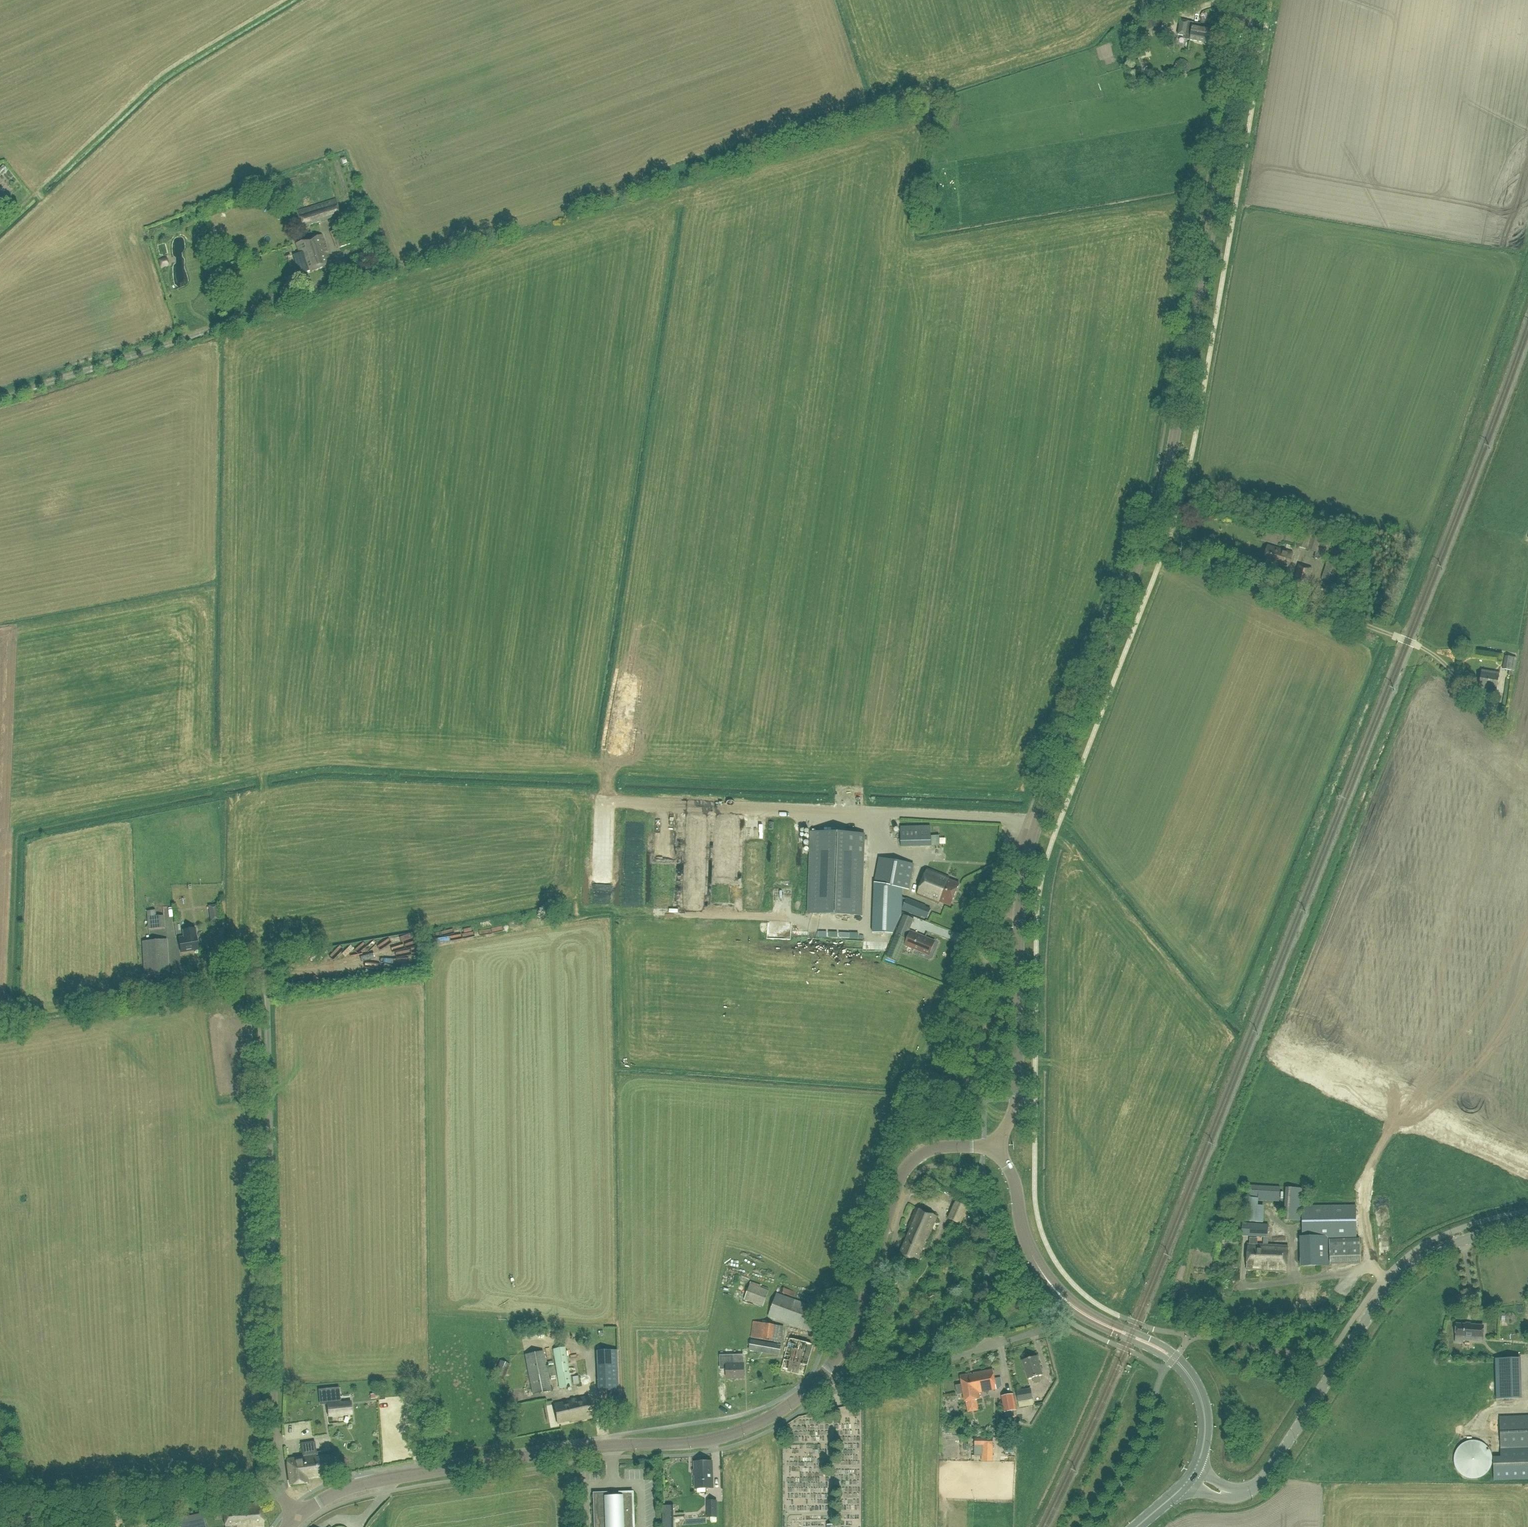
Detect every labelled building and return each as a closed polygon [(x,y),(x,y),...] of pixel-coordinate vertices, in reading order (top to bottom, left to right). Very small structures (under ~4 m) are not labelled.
[(1188,24),(1181,22),(1178,36),(1186,37),(1186,36),(1191,37),(1190,41),(1206,44),(1207,43),(1214,44),(1217,32),(1209,30),(1209,29),(1193,26),(1192,31),(1187,30),(1188,24)] [(340,217),(335,200),(296,212),(301,228),(340,217)] [(350,245),(344,228),(332,232),(339,249),(350,245)] [(330,265),(321,236),(296,245),(299,253),(298,253),(304,273),(330,265)] [(1292,553),(1267,546),(1263,561),(1275,565),(1275,566),(1287,570),(1292,553)] [(1517,659),(1505,656),(1503,671),(1510,672),(1509,677),(1514,678),(1517,659)] [(1499,675),(1481,673),(1479,688),(1496,690),(1499,675)] [(931,847),(931,826),(901,827),(901,848),(931,847)] [(810,833),(808,915),(862,916),(865,835),(810,833)] [(943,836),(935,837),(935,848),(944,847),(943,836)] [(721,841),(723,874),(736,873),(734,840),(721,841)] [(689,866),(708,866),(708,845),(689,845),(689,866)] [(914,864),(885,858),(873,924),(889,927),(898,928),(904,899),(903,898),(895,897),(895,895),(900,896),(902,889),(909,890),(914,864)] [(950,878),(928,869),(917,895),(939,904),(940,902),(951,907),(960,884),(949,880),(950,878)] [(925,906),(907,898),(902,910),(919,918),(920,916),(926,919),(930,909),(924,907),(925,906)] [(156,917),(156,911),(147,912),(149,929),(165,928),(164,916),(156,917)] [(912,919),(903,915),(895,936),(906,941),(904,946),(929,956),(934,943),(924,939),(924,938),(907,931),(912,919)] [(195,938),(194,930),(182,932),(183,938),(178,939),(180,954),(198,951),(196,938),(195,938)] [(168,976),(166,940),(141,942),(144,978),(168,976)] [(340,948),(330,957),(336,964),(347,955),(340,948)] [(384,965),(382,970),(394,974),(396,968),(384,965)] [(1280,1187),(1248,1186),(1247,1196),(1258,1196),(1258,1199),(1245,1198),(1244,1222),(1264,1223),(1265,1207),(1259,1206),(1259,1202),(1279,1203),(1280,1187)] [(1303,1189),(1285,1188),(1283,1221),(1300,1222),(1302,1222),(1302,1237),(1300,1237),(1301,1266),(1328,1266),(1328,1238),(1356,1237),(1356,1206),(1303,1207),(1303,1189)] [(967,1207),(955,1202),(948,1219),(959,1224),(967,1207)] [(936,1217),(915,1208),(907,1228),(910,1229),(899,1255),(915,1263),(923,1244),(924,1244),(936,1217)] [(1387,1214),(1377,1216),(1380,1227),(1390,1225),(1387,1214)] [(1268,1224),(1244,1223),(1243,1236),(1263,1237),(1263,1245),(1258,1244),(1258,1239),(1250,1238),(1249,1244),(1248,1244),(1247,1270),(1263,1271),(1263,1272),(1285,1273),(1288,1246),(1268,1245),(1268,1224)] [(1360,1260),(1358,1238),(1328,1240),(1329,1261),(1360,1260)] [(769,1290),(750,1284),(744,1301),(764,1307),(769,1290)] [(821,1309),(777,1294),(769,1317),(813,1332),(821,1309)] [(785,1327),(755,1322),(752,1338),(782,1343),(785,1327)] [(1483,1326),(1456,1325),(1455,1336),(1455,1342),(1462,1343),(1463,1340),(1482,1341),(1483,1326)] [(782,1344),(751,1339),(749,1351),(780,1356),(782,1344)] [(813,1344),(789,1339),(780,1371),(804,1377),(813,1344)] [(572,1387),(565,1348),(553,1350),(559,1389),(572,1387)] [(618,1391),(616,1350),(596,1351),(598,1392),(618,1391)] [(544,1352),(543,1351),(525,1355),(532,1395),(551,1391),(549,1378),(555,1377),(553,1366),(547,1367),(544,1352)] [(1042,1375),(1036,1356),(1022,1361),(1027,1380),(1032,1378),(1033,1383),(1040,1381),(1039,1376),(1042,1375)] [(1515,1399),(1514,1359),(1495,1360),(1496,1399),(1515,1399)] [(743,1378),(743,1360),(735,1360),(735,1366),(726,1366),(727,1379),(743,1378)] [(510,1365),(500,1361),(493,1376),(503,1381),(510,1365)] [(962,1385),(956,1386),(957,1391),(961,1394),(963,1393),(965,1403),(966,1403),(968,1413),(979,1411),(978,1401),(980,1400),(979,1393),(996,1390),(993,1370),(960,1376),(962,1385)] [(330,1418),(355,1416),(354,1401),(343,1401),(342,1388),(321,1390),(322,1404),(329,1404),(330,1418)] [(1034,1406),(1031,1389),(1017,1391),(1020,1408),(1034,1406)] [(1017,1410),(1014,1394),(1002,1396),(1006,1418),(1016,1416),(1015,1411),(1017,1410)] [(591,1418),(587,1397),(573,1400),(573,1401),(553,1405),(557,1423),(568,1421),(569,1422),(591,1418)] [(843,1408),(844,1416),(852,1415),(851,1407),(843,1408)] [(1499,1417),(1500,1457),(1493,1457),(1494,1480),(1527,1479),(1527,1416),(1499,1417)] [(993,1438),(974,1438),(974,1456),(982,1456),(982,1462),(993,1462),(993,1438)] [(1454,1459),(1454,1460),(1454,1461),(1454,1462),(1454,1463),(1454,1464),(1455,1464),(1455,1465),(1455,1466),(1455,1467),(1456,1467),(1456,1468),(1456,1469),(1457,1470),(1458,1471),(1458,1472),(1459,1472),(1459,1473),(1460,1473),(1460,1474),(1461,1474),(1461,1475),(1462,1475),(1462,1476),(1463,1476),(1464,1477),(1465,1477),(1466,1477),(1466,1478),(1467,1478),(1468,1478),(1469,1478),(1470,1478),(1470,1479),(1471,1479),(1472,1479),(1473,1479),(1474,1479),(1475,1479),(1476,1479),(1476,1478),(1477,1478),(1478,1478),(1479,1478),(1480,1477),(1481,1477),(1482,1477),(1482,1476),(1483,1476),(1484,1476),(1484,1475),(1485,1475),(1485,1474),(1486,1474),(1486,1473),(1487,1473),(1487,1472),(1488,1472),(1488,1471),(1489,1470),(1489,1469),(1490,1469),(1490,1468),(1490,1467),(1491,1467),(1491,1466),(1491,1465),(1491,1464),(1492,1464),(1492,1463),(1492,1462),(1492,1461),(1492,1460),(1492,1459),(1492,1458),(1492,1457),(1492,1456),(1491,1455),(1491,1454),(1491,1453),(1490,1452),(1490,1451),(1489,1450),(1489,1449),(1488,1449),(1488,1448),(1487,1447),(1486,1446),(1485,1445),(1484,1444),(1483,1444),(1482,1443),(1481,1443),(1481,1442),(1480,1442),(1479,1442),(1478,1441),(1477,1441),(1476,1441),(1475,1441),(1474,1441),(1473,1441),(1472,1441),(1471,1441),(1470,1441),(1469,1441),(1468,1441),(1467,1442),(1466,1442),(1465,1442),(1465,1443),(1464,1443),(1463,1443),(1463,1444),(1462,1444),(1461,1445),(1460,1446),(1459,1447),(1458,1447),(1458,1448),(1458,1449),(1457,1449),(1457,1450),(1456,1450),(1456,1451),(1456,1452),(1455,1453),(1455,1454),(1454,1455),(1454,1456),(1454,1457),(1454,1458),(1454,1459)] [(316,1453),(314,1442),(301,1444),(303,1457),(286,1460),(290,1485),(307,1483),(307,1478),(330,1474),(328,1456),(321,1457),(321,1452),(316,1453)] [(713,1488),(712,1461),(695,1462),(695,1489),(713,1488)] [(10,1469),(0,1470),(0,1490),(12,1488),(10,1469)] [(631,1493),(620,1493),(620,1497),(605,1498),(605,1494),(594,1494),(595,1526),(630,1526),(632,1526),(631,1493)] [(717,1518),(717,1501),(707,1501),(707,1518),(717,1518)] [(261,1504),(223,1507),(225,1526),(236,1525),(236,1526),(259,1526),(263,1526),(261,1504)] [(656,1514),(649,1515),(650,1522),(658,1521),(656,1514)] [(686,1517),(676,1517),(676,1526),(686,1526),(686,1517)] [(183,1525),(184,1526),(208,1526),(206,1518),(183,1525)]
